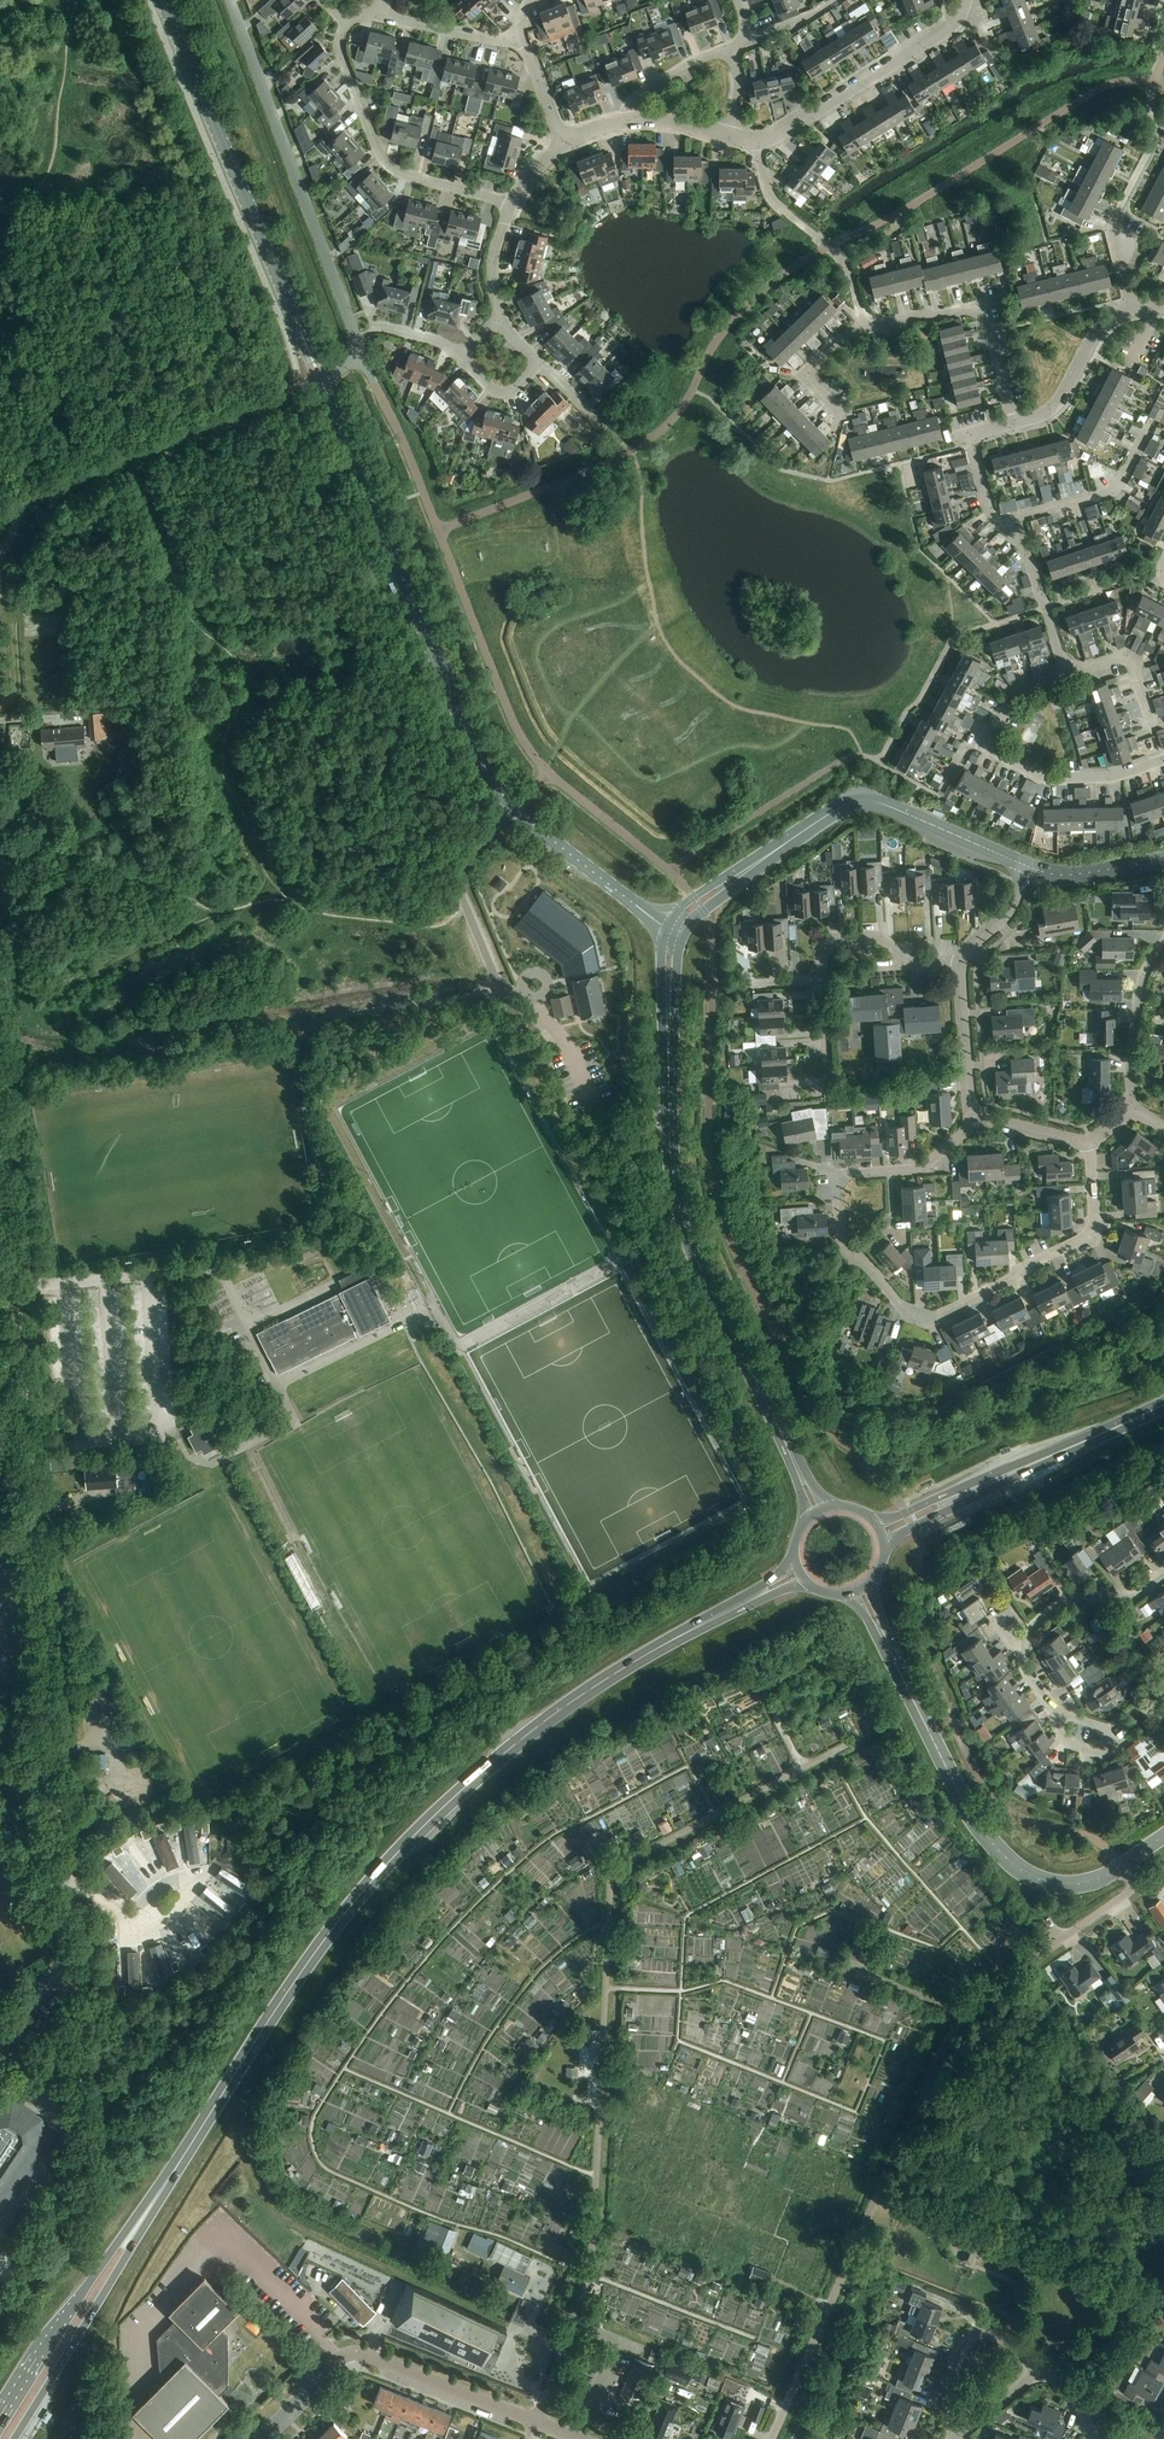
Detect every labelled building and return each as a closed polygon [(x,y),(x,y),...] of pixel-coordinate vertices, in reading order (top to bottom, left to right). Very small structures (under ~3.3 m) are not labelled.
[(272,13),(273,14),(279,9),(287,18),(305,2),(303,0),(269,0),(259,10),(266,18),(272,13)] [(472,0),(458,0),(457,1),(456,0),(454,0),(449,5),(460,17),(465,11),(471,18),(481,9),(472,0)] [(481,9),(491,0),(472,0),(481,9)] [(599,0),(577,0),(582,14),(589,11),(588,8),(601,4),(599,0)] [(616,2),(617,10),(634,8),(633,0),(632,0),(616,2)] [(696,6),(705,28),(717,23),(716,19),(723,16),(717,0),(708,0),(709,1),(696,6)] [(774,1),(776,8),(771,10),(776,22),(800,13),(797,6),(799,5),(797,0),(775,0),(774,1)] [(901,2),(906,15),(935,4),(933,0),(929,0),(924,2),(923,0),(906,0),(901,2)] [(997,13),(1025,2),(1025,0),(1002,0),(1004,5),(995,8),(997,13)] [(1117,3),(1138,9),(1140,1),(1157,5),(1158,0),(1157,0),(1118,0),(1117,3)] [(565,2),(552,7),(561,29),(573,25),(574,27),(581,24),(573,4),(566,6),(565,2)] [(1008,14),(1010,22),(1030,14),(1025,2),(997,13),(998,18),(1008,14)] [(1117,3),(1114,16),(1144,23),(1145,19),(1136,17),(1138,9),(1117,3)] [(705,28),(696,6),(684,10),(683,8),(676,10),(684,31),(691,28),(692,33),(705,28)] [(561,29),(552,7),(540,12),(541,16),(534,19),(542,39),(549,37),(548,34),(561,29)] [(856,15),(852,18),(868,43),(879,36),(874,27),(880,23),(871,9),(857,17),(856,15)] [(1080,10),(1078,16),(1089,19),(1090,12),(1080,10)] [(1006,37),(1006,38),(1035,27),(1030,14),(1010,22),(1013,29),(998,35),(1000,39),(1006,37)] [(275,33),(292,51),(300,44),(301,45),(318,29),(306,16),(295,26),(290,21),(275,33)] [(1131,35),(1133,26),(1143,29),(1144,23),(1114,16),(1112,24),(1107,23),(1106,29),(1131,35)] [(852,29),(846,33),(857,50),(868,43),(852,18),(851,18),(847,21),(852,29)] [(669,27),(656,32),(665,54),(677,49),(676,45),(683,42),(675,22),(668,24),(669,27)] [(1035,27),(1006,38),(1008,42),(1017,38),(1020,47),(1031,42),(1034,49),(1048,44),(1045,37),(1039,39),(1035,27)] [(834,29),(830,31),(846,57),(857,50),(846,33),(839,37),(834,29)] [(383,34),(370,31),(366,46),(359,45),(355,59),(363,61),(363,59),(376,63),(376,62),(383,34)] [(830,42),(824,47),(835,64),(846,57),(830,31),(829,32),(825,34),(830,42)] [(665,54),(656,32),(644,36),(643,34),(636,37),(644,57),(651,55),(652,59),(665,54)] [(606,33),(601,34),(605,43),(610,41),(606,33)] [(396,37),(383,34),(376,62),(389,65),(387,73),(394,75),(394,73),(401,46),(394,44),(396,37)] [(778,39),(780,47),(788,45),(786,37),(778,39)] [(808,38),(804,40),(824,71),(835,64),(824,47),(817,51),(808,38)] [(962,40),(958,42),(975,68),(986,61),(990,67),(996,63),(988,50),(982,54),(975,43),(968,48),(963,39),(962,40)] [(695,53),(701,51),(697,40),(691,43),(695,53)] [(824,71),(804,40),(800,43),(808,56),(801,61),(812,79),(824,71)] [(310,41),(293,57),(298,62),(303,57),(310,65),(304,70),(303,74),(306,78),(311,77),(316,72),(314,69),(330,54),(319,42),(315,46),(310,41)] [(405,61),(417,65),(418,65),(423,44),(410,41),(406,57),(399,55),(394,73),(401,74),(405,61)] [(959,53),(953,57),(964,75),(975,68),(958,42),(954,45),(959,53)] [(421,79),(434,83),(437,71),(439,65),(432,63),(436,47),(423,44),(418,65),(417,65),(416,69),(423,71),(421,79)] [(629,53),(616,58),(625,80),(637,75),(636,71),(643,68),(635,48),(628,50),(629,53)] [(941,53),(936,56),(953,82),(964,75),(953,57),(946,62),(941,53)] [(937,67),(930,71),(942,89),(953,82),(936,56),(932,59),(937,67)] [(443,79),(457,83),(462,62),(447,58),(444,73),(437,71),(434,83),(434,86),(437,87),(440,88),(443,79)] [(625,80),(616,58),(604,62),(603,60),(596,63),(604,83),(611,81),(612,85),(625,80)] [(780,61),(776,62),(776,66),(783,96),(796,93),(792,73),(791,67),(782,69),(781,65),(780,61)] [(471,101),(474,102),(480,82),(473,80),(477,65),(462,62),(457,83),(465,85),(463,93),(472,96),(471,101)] [(774,77),(766,78),(770,99),(783,96),(776,66),(771,67),(774,77)] [(918,67),(914,70),(931,96),(942,89),(930,71),(924,75),(918,67)] [(491,91),(499,94),(505,72),(490,69),(486,84),(480,82),(474,102),(479,103),(480,98),(489,100),(491,91)] [(908,85),(908,86),(909,86),(919,103),(931,96),(914,70),(910,72),(915,81),(908,85)] [(770,99),(766,78),(758,80),(756,71),(750,72),(754,90),(748,91),(751,103),(770,99)] [(505,72),(499,94),(513,97),(511,106),(518,107),(522,93),(515,91),(519,76),(505,72)] [(589,79),(576,84),(585,106),(597,101),(597,100),(604,97),(595,74),(588,77),(589,79)] [(390,89),(393,80),(387,79),(385,88),(390,89)] [(313,100),(319,106),(335,92),(324,80),(316,88),(311,82),(298,94),(308,104),(313,100)] [(585,106),(576,84),(564,89),(563,86),(562,87),(557,88),(556,89),(564,109),(571,107),(572,111),(585,106)] [(889,92),(888,93),(905,119),(922,108),(919,103),(909,86),(908,86),(902,90),(905,94),(898,98),(893,90),(889,92)] [(395,91),(393,98),(400,100),(402,93),(395,91)] [(335,92),(319,106),(324,112),(317,119),(322,124),(324,123),(329,128),(342,116),(337,111),(345,103),(335,92)] [(889,104),(883,108),(894,125),(905,119),(888,93),(884,95),(889,104)] [(391,140),(404,144),(411,114),(409,123),(396,120),(399,107),(388,104),(382,125),(394,128),(391,140)] [(871,104),(866,106),(883,132),(894,125),(883,108),(876,112),(871,104)] [(867,118),(861,122),(872,139),(883,132),(866,106),(862,109),(867,118)] [(411,114),(404,144),(417,147),(421,131),(428,133),(432,115),(425,113),(424,117),(411,114)] [(849,118),(844,120),(861,146),(872,139),(861,122),(854,126),(849,118)] [(839,151),(843,157),(861,146),(844,120),(840,123),(845,131),(838,136),(834,130),(828,134),(834,143),(839,151)] [(518,152),(522,137),(511,134),(513,127),(496,122),(494,130),(497,131),(496,136),(500,137),(497,147),(518,152)] [(432,161),(445,164),(453,134),(439,131),(440,127),(433,125),(429,143),(436,145),(432,161)] [(930,136),(937,132),(934,128),(928,132),(930,136)] [(332,150),(338,156),(354,142),(344,130),(335,138),(330,132),(317,144),(327,154),(332,150)] [(1066,143),(1069,136),(1062,132),(1058,139),(1066,143)] [(453,134),(445,164),(458,167),(462,151),(469,153),(472,138),(465,137),(465,138),(453,134)] [(310,137),(301,144),(305,153),(305,154),(316,144),(310,137)] [(1092,142),(1090,147),(1116,160),(1120,153),(1123,155),(1126,150),(1104,139),(1101,146),(1092,142)] [(807,141),(804,145),(828,164),(839,151),(834,143),(830,148),(820,140),(815,147),(807,141)] [(354,142),(338,156),(349,168),(343,172),(348,178),(361,166),(356,161),(365,153),(354,142)] [(642,167),(642,143),(628,143),(628,147),(621,148),(621,170),(629,170),(629,167),(642,167)] [(655,143),(642,143),(642,167),(655,167),(655,170),(663,170),(663,148),(655,148),(655,143)] [(809,155),(804,161),(820,174),(828,164),(804,145),(801,149),(809,155)] [(518,152),(497,147),(494,155),(487,153),(484,167),(501,172),(503,165),(513,168),(518,152)] [(1096,156),(1092,163),(1114,174),(1116,169),(1113,167),(1116,160),(1090,147),(1087,151),(1096,156)] [(618,173),(610,153),(603,156),(602,151),(589,156),(598,178),(601,186),(620,179),(618,173)] [(771,164),(777,160),(773,154),(772,155),(771,153),(766,157),(768,159),(767,159),(771,164)] [(598,178),(589,156),(577,161),(578,165),(571,168),(579,189),(586,186),(585,183),(598,178)] [(674,179),(687,179),(687,156),(674,156),(674,160),(666,160),(666,182),(674,182),(674,179)] [(687,156),(687,179),(700,179),(700,182),(708,182),(708,160),(701,160),(701,156),(687,156)] [(791,161),(788,166),(812,185),(820,174),(804,161),(799,168),(791,161)] [(1080,165),(1078,170),(1104,183),(1108,177),(1111,179),(1114,174),(1092,163),(1089,169),(1080,165)] [(1048,177),(1051,169),(1038,164),(1035,171),(1048,177)] [(812,185),(788,166),(785,169),(792,176),(787,182),(789,184),(785,189),(784,189),(797,199),(796,198),(801,193),(803,195),(812,185)] [(720,192),(732,192),(733,192),(733,168),(719,168),(719,172),(712,172),(712,194),(720,194),(720,192)] [(733,192),(732,192),(732,200),(746,200),(746,195),(754,195),(754,175),(746,175),(746,168),(733,168),(733,192)] [(1155,183),(1163,187),(1163,170),(1162,169),(1155,183)] [(1084,179),(1080,186),(1102,197),(1104,192),(1101,190),(1104,183),(1078,170),(1075,174),(1084,179)] [(360,191),(366,198),(382,183),(372,172),(363,179),(358,174),(345,186),(355,196),(360,191)] [(630,188),(629,179),(622,180),(623,189),(630,188)] [(382,183),(366,198),(376,209),(371,214),(376,220),(389,208),(384,203),(393,195),(382,183)] [(1148,196),(1163,204),(1163,187),(1155,183),(1148,196)] [(1068,188),(1066,193),(1092,206),(1096,200),(1099,202),(1102,197),(1080,186),(1077,192),(1068,188)] [(1092,206),(1066,193),(1063,198),(1072,202),(1069,208),(1064,206),(1060,215),(1081,226),(1085,218),(1090,220),(1092,215),(1089,213),(1092,206)] [(1148,196),(1141,210),(1161,220),(1163,215),(1163,204),(1148,196)] [(415,236),(418,224),(424,203),(409,200),(406,212),(398,210),(393,227),(404,230),(403,233),(415,236)] [(435,248),(437,238),(441,224),(435,222),(438,207),(424,203),(418,224),(427,227),(425,233),(430,235),(427,246),(435,248)] [(453,233),(461,235),(466,214),(451,210),(448,225),(441,224),(437,238),(450,242),(453,233)] [(477,233),(479,223),(481,218),(466,214),(461,235),(458,244),(467,246),(480,249),(483,234),(477,233)] [(973,223),(971,216),(965,218),(967,225),(973,223)] [(375,224),(369,218),(364,222),(369,229),(375,224)] [(947,230),(944,221),(937,223),(940,232),(947,230)] [(1069,225),(1065,232),(1070,235),(1074,227),(1069,225)] [(915,229),(919,243),(926,241),(922,227),(915,229)] [(519,240),(516,251),(542,258),(548,237),(530,232),(528,240),(522,238),(521,238),(520,239),(519,239),(519,240)] [(900,248),(899,240),(892,242),(893,249),(900,248)] [(1163,265),(1163,242),(1161,241),(1157,250),(1152,247),(1148,255),(1153,258),(1152,258),(1163,265)] [(987,242),(982,244),(989,272),(997,271),(998,275),(1003,273),(997,250),(990,252),(987,242)] [(979,254),(972,256),(978,280),(983,278),(982,274),(989,272),(982,244),(977,245),(979,254)] [(962,249),(957,250),(964,279),(971,277),(972,281),(978,280),(972,256),(964,258),(962,249)] [(964,279),(957,250),(951,251),(954,261),(946,263),(952,286),(958,285),(957,281),(964,279)] [(542,258),(516,251),(513,263),(513,264),(513,265),(514,266),(515,266),(521,267),(517,281),(517,282),(536,280),(542,258)] [(864,269),(879,260),(875,254),(860,262),(864,269)] [(937,255),(931,256),(939,285),(946,283),(947,288),(952,286),(946,263),(939,264),(937,255)] [(1095,255),(1088,257),(1096,290),(1111,286),(1106,264),(1095,267),(1094,262),(1096,261),(1095,255)] [(910,256),(905,257),(912,286),(920,284),(921,288),(925,287),(926,287),(921,269),(922,269),(920,263),(912,265),(910,256)] [(929,267),(922,269),(921,269),(926,287),(925,287),(927,293),(932,291),(931,287),(939,285),(931,256),(926,258),(929,267)] [(902,268),(895,270),(901,293),(906,292),(905,288),(912,286),(905,257),(900,259),(902,268)] [(1086,269),(1076,272),(1082,293),(1096,290),(1088,257),(1081,259),(1083,265),(1085,264),(1086,269)] [(431,260),(428,273),(436,275),(439,262),(431,260)] [(477,268),(479,261),(472,260),(470,267),(477,268)] [(885,262),(880,264),(887,293),(894,291),(895,295),(901,293),(895,270),(887,272),(885,262)] [(1065,263),(1059,265),(1067,297),(1082,293),(1076,272),(1066,274),(1064,270),(1067,269),(1065,263)] [(887,293),(880,264),(874,265),(877,274),(869,276),(869,277),(873,294),(875,300),(881,299),(880,294),(887,293)] [(1057,276),(1047,279),(1052,301),(1067,297),(1059,265),(1052,266),(1054,272),(1056,272),(1057,276)] [(377,306),(391,310),(397,287),(388,285),(390,279),(377,276),(367,273),(366,270),(353,275),(360,296),(373,291),(381,293),(377,306)] [(1036,270),(1029,272),(1037,305),(1052,301),(1047,279),(1036,282),(1035,277),(1037,276),(1036,270)] [(1037,305),(1029,272),(1023,274),(1024,280),(1026,279),(1028,284),(1017,287),(1022,309),(1037,305)] [(869,277),(861,280),(865,296),(873,294),(869,277)] [(517,300),(524,313),(547,300),(553,298),(544,280),(534,283),(528,286),(532,293),(517,300)] [(397,287),(391,310),(404,313),(408,300),(415,302),(419,286),(406,283),(404,289),(397,287)] [(427,319),(441,322),(446,300),(438,298),(440,291),(427,288),(423,304),(430,305),(427,319)] [(839,293),(833,300),(839,306),(846,300),(839,293)] [(822,294),(813,304),(836,328),(840,324),(831,314),(836,309),(822,294)] [(446,300),(441,322),(454,326),(458,312),(474,316),(478,301),(456,296),(454,302),(446,300)] [(549,326),(563,316),(558,306),(551,309),(547,301),(553,298),(547,300),(524,313),(531,326),(545,318),(549,326)] [(813,304),(803,313),(817,327),(823,322),(832,331),(836,328),(813,304)] [(803,313),(794,322),(818,346),(821,342),(812,333),(817,327),(803,313)] [(544,344),(554,354),(573,336),(566,329),(571,324),(563,316),(549,326),(556,332),(544,344)] [(794,322),(785,331),(799,346),(804,340),(814,350),(818,346),(794,322)] [(939,330),(944,352),(968,347),(965,337),(964,331),(962,324),(958,325),(954,326),(939,330)] [(785,331),(775,340),(799,364),(803,360),(793,351),(799,346),(785,331)] [(576,352),(582,358),(597,342),(596,342),(593,346),(584,337),(579,342),(573,336),(554,354),(565,364),(576,352)] [(799,364),(775,340),(766,350),(780,364),(786,358),(795,368),(799,364)] [(575,375),(586,385),(604,367),(597,360),(602,355),(599,351),(602,348),(597,342),(582,358),(587,363),(575,375)] [(944,352),(951,378),(974,372),(972,362),(970,356),(968,347),(944,352)] [(393,373),(414,381),(424,356),(413,352),(412,352),(411,352),(410,352),(410,353),(407,359),(400,356),(393,373)] [(414,381),(434,389),(444,374),(434,370),(436,364),(436,363),(436,362),(436,361),(435,361),(435,360),(424,356),(414,381)] [(773,372),(778,366),(774,363),(769,368),(773,372)] [(1110,373),(1106,379),(1133,393),(1135,388),(1127,384),(1130,377),(1109,365),(1106,371),(1110,373)] [(604,367),(586,385),(595,394),(607,383),(612,388),(624,376),(615,367),(610,372),(604,367)] [(1158,376),(1161,369),(1157,367),(1153,374),(1158,376)] [(977,401),(981,400),(978,387),(976,381),(974,372),(951,378),(958,406),(973,402),(977,401)] [(449,404),(468,385),(460,377),(459,376),(458,376),(457,377),(452,382),(444,374),(434,389),(430,396),(443,410),(449,404)] [(756,385),(764,392),(773,384),(765,376),(756,385)] [(1099,384),(1097,389),(1118,400),(1122,393),(1130,398),(1133,393),(1106,379),(1103,386),(1099,384)] [(765,402),(770,408),(791,387),(787,384),(780,390),(775,384),(758,401),(762,405),(765,402)] [(461,426),(466,431),(472,420),(468,417),(478,407),(472,402),(477,397),(477,396),(477,395),(477,394),(477,393),(468,385),(449,404),(465,420),(461,426)] [(772,416),(776,420),(793,403),(788,398),(794,391),(791,387),(770,408),(775,413),(772,416)] [(1094,402),(1121,416),(1126,418),(1128,414),(1115,407),(1118,400),(1097,389),(1094,394),(1098,396),(1094,402)] [(543,392),(535,400),(554,419),(569,403),(556,391),(551,396),(546,392),(546,391),(545,391),(544,391),(543,392)] [(1155,404),(1163,408),(1163,406),(1163,399),(1158,396),(1155,404)] [(944,407),(941,397),(933,399),(935,409),(944,407)] [(554,419),(535,400),(526,408),(526,409),(526,410),(526,411),(526,412),(531,416),(525,422),(538,435),(554,419)] [(915,400),(909,402),(912,409),(918,408),(915,400)] [(783,421),(788,426),(809,406),(805,402),(799,408),(793,403),(776,420),(780,424),(783,421)] [(1087,407),(1085,412),(1106,423),(1110,416),(1118,421),(1121,416),(1094,402),(1091,409),(1087,407)] [(1163,423),(1163,422),(1163,410),(1154,405),(1148,416),(1163,423)] [(791,435),(794,439),(812,422),(806,416),(813,410),(809,406),(788,426),(794,432),(791,435)] [(926,407),(919,409),(927,442),(942,438),(937,416),(926,419),(925,414),(927,413),(926,407)] [(471,432),(493,438),(500,412),(489,409),(488,409),(487,409),(487,410),(486,410),(486,411),(484,417),(476,415),(474,422),(472,420),(466,431),(463,436),(470,438),(471,432)] [(917,421),(907,424),(913,445),(927,442),(919,409),(912,411),(914,417),(916,416),(917,421)] [(512,450),(519,427),(511,425),(513,418),(513,417),(512,416),(511,415),(500,412),(493,438),(489,452),(505,457),(508,448),(512,450)] [(865,412),(858,414),(859,418),(860,423),(867,421),(865,412)] [(1086,419),(1083,425),(1109,439),(1111,435),(1111,434),(1103,430),(1106,423),(1085,412),(1082,417),(1086,419)] [(896,415),(890,417),(898,449),(913,445),(907,424),(897,426),(895,421),(898,421),(896,415)] [(888,428),(878,431),(883,453),(898,449),(890,417),(883,418),(885,424),(887,424),(888,428)] [(801,440),(807,445),(827,424),(824,421),(817,427),(812,422),(794,439),(798,443),(801,440)] [(867,422),(860,424),(868,457),(883,453),(878,431),(867,434),(866,429),(868,428),(867,422)] [(827,424),(807,445),(812,450),(809,453),(813,457),(830,440),(825,435),(831,428),(827,424)] [(868,457),(860,424),(854,426),(855,432),(857,431),(859,436),(848,439),(853,460),(868,457)] [(1109,439),(1083,425),(1079,432),(1075,430),(1072,435),(1094,447),(1098,440),(1106,444),(1109,439)] [(592,436),(597,441),(598,442),(603,436),(597,430),(592,436)] [(1109,439),(1119,445),(1121,440),(1111,435),(1109,439)] [(1068,439),(1055,442),(1063,472),(1068,471),(1066,464),(1067,464),(1066,458),(1073,457),(1069,443),(1068,439)] [(1055,442),(1042,445),(1047,463),(1054,461),(1055,467),(1056,467),(1060,482),(1065,481),(1063,472),(1055,442)] [(1080,455),(1078,446),(1074,442),(1069,443),(1073,457),(1080,455)] [(1030,449),(1037,479),(1040,488),(1045,487),(1040,470),(1042,470),(1040,465),(1047,463),(1042,445),(1030,449)] [(1033,480),(1037,479),(1030,449),(1017,452),(1022,470),(1028,468),(1030,473),(1031,473),(1033,480)] [(1022,470),(1017,452),(1005,455),(1009,473),(1014,471),(1016,479),(1024,477),(1022,470)] [(996,476),(1009,473),(1005,455),(991,458),(996,476)] [(1090,455),(1087,461),(1087,464),(1093,463),(1096,458),(1090,455)] [(966,457),(959,459),(960,466),(967,465),(966,457)] [(1146,465),(1148,460),(1141,457),(1139,462),(1146,465)] [(924,471),(927,484),(957,477),(956,472),(948,474),(948,473),(943,474),(941,467),(924,471)] [(927,484),(930,497),(948,492),(946,486),(948,485),(950,486),(951,483),(958,482),(957,477),(927,484)] [(974,479),(960,482),(962,489),(975,485),(974,479)] [(1133,488),(1136,483),(1129,480),(1127,485),(1133,488)] [(1149,489),(1163,497),(1163,483),(1159,480),(1155,487),(1149,484),(1146,488),(1149,489)] [(1150,505),(1163,512),(1163,497),(1149,489),(1146,494),(1150,496),(1148,498),(1152,500),(1150,505)] [(930,497),(933,510),(951,505),(963,502),(962,497),(955,499),(953,497),(951,499),(949,499),(948,492),(930,497)] [(1038,504),(1036,496),(1029,497),(1031,506),(1038,504)] [(1016,498),(1009,500),(1012,511),(1018,510),(1018,509),(1016,501),(1016,498)] [(1023,499),(1016,501),(1018,509),(1025,507),(1023,499)] [(1128,500),(1125,506),(1130,509),(1133,502),(1128,500)] [(951,505),(933,510),(930,510),(934,527),(945,524),(944,521),(952,519),(952,522),(959,520),(957,512),(953,513),(951,505)] [(1137,513),(1163,527),(1163,512),(1150,505),(1147,509),(1144,508),(1143,510),(1140,509),(1137,513)] [(1101,516),(1098,506),(1093,508),(1096,518),(1101,516)] [(1137,513),(1135,517),(1142,521),(1141,522),(1146,524),(1142,531),(1146,533),(1143,539),(1154,545),(1157,539),(1159,539),(1163,529),(1163,527),(1137,513)] [(1083,520),(1076,523),(1079,534),(1087,531),(1083,520)] [(949,524),(938,531),(941,536),(952,529),(949,524)] [(956,555),(969,542),(974,537),(962,525),(951,533),(955,537),(951,541),(948,538),(941,545),(953,558),(956,555)] [(1109,526),(1105,527),(1115,557),(1127,553),(1122,535),(1114,538),(1113,532),(1111,533),(1109,526)] [(1103,542),(1097,544),(1102,561),(1115,557),(1105,527),(1100,529),(1102,536),(1101,536),(1103,542)] [(956,555),(965,564),(987,542),(982,537),(972,546),(969,542),(956,555)] [(1067,539),(1069,545),(1077,569),(1090,565),(1084,548),(1082,541),(1075,543),(1073,537),(1067,539)] [(965,564),(974,573),(994,553),(992,555),(983,546),(987,542),(965,564)] [(1058,551),(1059,556),(1065,573),(1077,569),(1069,545),(1067,546),(1067,548),(1062,550),(1060,542),(1055,544),(1058,551)] [(1046,544),(1039,547),(1044,561),(1046,561),(1052,578),(1065,573),(1059,556),(1051,559),(1046,544)] [(1097,544),(1084,548),(1090,565),(1102,561),(1097,544)] [(983,583),(996,570),(1006,560),(1004,558),(998,564),(995,560),(998,557),(994,553),(974,573),(983,583)] [(983,583),(992,592),(1015,570),(1011,567),(1002,576),(996,570),(983,583)] [(1015,570),(992,592),(1002,602),(1003,601),(1007,597),(1015,589),(1010,584),(1013,580),(1012,579),(1018,574),(1015,570)] [(1131,633),(1137,635),(1154,601),(1142,595),(1134,611),(1140,614),(1131,633)] [(1116,600),(1103,604),(1113,637),(1120,635),(1118,629),(1117,629),(1114,620),(1121,617),(1116,600)] [(1157,623),(1163,609),(1163,606),(1154,601),(1137,635),(1142,638),(1151,620),(1157,623)] [(1014,604),(1007,606),(1010,614),(1017,612),(1014,604)] [(1103,604),(1090,608),(1096,626),(1103,624),(1106,633),(1105,633),(1108,639),(1112,637),(1113,637),(1103,604)] [(1090,608),(1078,613),(1089,645),(1095,643),(1093,637),(1090,628),(1096,626),(1090,608)] [(1089,645),(1078,613),(1065,617),(1071,634),(1078,632),(1081,641),(1083,647),(1089,645)] [(1040,625),(1027,629),(1038,662),(1044,660),(1042,654),(1039,645),(1046,642),(1040,625)] [(1027,629),(1015,633),(1020,651),(1027,649),(1030,658),(1032,664),(1038,662),(1027,629)] [(1015,633),(1002,638),(1009,658),(1010,658),(1015,656),(1014,653),(1020,651),(1015,633)] [(1009,658),(1002,638),(989,642),(995,659),(1002,657),(1007,672),(1013,670),(1011,664),(1010,658),(1009,658)] [(1141,656),(1147,644),(1143,642),(1137,654),(1141,656)] [(1092,655),(1089,645),(1083,647),(1081,647),(1085,659),(1093,657),(1092,655)] [(964,653),(958,665),(990,682),(993,677),(977,668),(980,661),(964,653)] [(1044,660),(1038,662),(1040,669),(1048,666),(1046,659),(1044,660)] [(1017,662),(1011,664),(1013,670),(1019,668),(1017,662)] [(951,676),(968,685),(972,687),(975,681),(987,688),(990,682),(958,665),(951,676)] [(951,676),(945,688),(978,705),(981,700),(964,691),(968,685),(951,676)] [(1089,688),(1093,701),(1110,695),(1106,682),(1089,688)] [(1112,688),(1114,694),(1120,692),(1118,686),(1112,688)] [(945,688),(939,699),(955,708),(958,702),(975,711),(978,705),(945,688)] [(1120,692),(1114,694),(1116,700),(1122,698),(1120,692)] [(1093,701),(1097,714),(1114,708),(1110,695),(1093,701)] [(939,699),(933,711),(960,725),(963,719),(957,716),(952,714),(955,708),(939,699)] [(1101,726),(1119,720),(1122,719),(1128,717),(1132,716),(1130,709),(1117,714),(1114,708),(1097,714),(1101,726)] [(933,711),(927,721),(927,722),(938,728),(937,729),(943,731),(946,725),(951,728),(957,731),(960,725),(933,711)] [(104,713),(90,714),(91,722),(104,721),(104,713)] [(1128,717),(1122,719),(1124,725),(1130,723),(1128,717)] [(932,739),(937,742),(942,745),(945,740),(940,736),(940,737),(935,734),(937,729),(938,728),(927,722),(927,721),(922,719),(915,731),(932,739)] [(1101,726),(1105,738),(1123,732),(1119,720),(1101,726)] [(86,747),(84,727),(41,731),(42,747),(47,746),(47,751),(56,750),(57,762),(78,760),(78,748),(86,747)] [(915,731),(909,742),(925,751),(932,739),(915,731)] [(1105,738),(1109,751),(1136,742),(1134,735),(1128,737),(1125,738),(1123,732),(1105,738)] [(903,754),(930,768),(934,770),(937,765),(933,763),(933,762),(928,759),(931,754),(925,751),(909,742),(903,754)] [(942,745),(937,742),(934,748),(939,751),(942,745)] [(1136,742),(1109,751),(1103,753),(1107,766),(1131,758),(1129,751),(1132,750),(1138,748),(1136,742)] [(930,768),(903,754),(897,766),(913,774),(916,768),(927,774),(930,768)] [(978,759),(972,755),(969,761),(976,764),(978,759)] [(955,788),(967,794),(977,776),(974,774),(965,770),(955,788)] [(967,794),(979,801),(989,782),(980,778),(982,773),(976,770),(974,774),(977,776),(967,794)] [(937,788),(944,778),(936,774),(930,784),(937,788)] [(1034,793),(1038,782),(1024,777),(1020,789),(1034,793)] [(979,801),(990,807),(1000,788),(997,787),(989,782),(979,801)] [(990,807),(1002,813),(1011,795),(1003,790),(1005,786),(999,783),(997,787),(1000,788),(990,807)] [(98,815),(106,820),(125,795),(117,789),(98,815)] [(1162,814),(1163,813),(1163,792),(1155,795),(1162,814)] [(1138,795),(1139,800),(1142,799),(1149,818),(1162,814),(1155,795),(1146,798),(1144,793),(1138,795)] [(1002,813),(1013,819),(1023,801),(1020,799),(1011,795),(1002,813)] [(1023,801),(1013,819),(1025,825),(1035,807),(1026,802),(1028,798),(1022,795),(1020,799),(1023,801)] [(1142,799),(1139,800),(1130,803),(1131,806),(1128,807),(1131,824),(1136,823),(1149,818),(1142,799)] [(953,804),(947,800),(943,807),(950,810),(953,804)] [(1057,808),(1053,808),(1050,808),(1050,802),(1045,802),(1043,809),(1044,829),(1057,829),(1057,808)] [(1128,825),(1126,814),(1122,814),(1122,807),(1112,807),(1112,802),(1105,802),(1105,807),(1109,807),(1109,828),(1123,827),(1123,825),(1128,825)] [(1053,803),(1053,808),(1057,808),(1057,829),(1071,829),(1070,808),(1060,808),(1060,803),(1053,803)] [(1083,808),(1083,828),(1097,828),(1096,807),(1086,808),(1086,803),(1079,803),(1079,808),(1083,808)] [(1096,807),(1097,828),(1109,828),(1109,807),(1105,807),(1096,807)] [(1070,808),(1071,829),(1083,828),(1083,808),(1079,808),(1070,808)] [(867,867),(857,868),(859,891),(876,889),(875,881),(882,881),(882,872),(881,861),(867,862),(867,867)] [(833,864),(834,884),(841,884),(842,892),(859,891),(857,868),(847,869),(847,863),(833,864)] [(916,875),(906,876),(908,898),(925,897),(924,889),(931,889),(931,880),(930,869),(916,870),(916,875)] [(812,913),(811,891),(810,884),(793,885),(793,876),(791,876),(791,871),(786,875),(786,877),(785,877),(787,907),(795,907),(795,915),(812,913)] [(896,871),(882,872),(882,881),(883,892),(890,891),(891,899),(908,898),(906,876),(896,876),(896,871)] [(965,883),(955,883),(956,906),(973,905),(973,897),(980,896),(979,876),(965,877),(965,883)] [(945,879),(931,880),(931,889),(932,900),(939,899),(940,907),(956,906),(955,883),(945,884),(945,879)] [(821,890),(811,891),(812,913),(829,912),(828,904),(836,904),(834,884),(820,885),(821,890)] [(1132,923),(1144,923),(1144,919),(1147,919),(1147,901),(1133,901),(1133,893),(1114,893),(1114,901),(1112,901),(1112,905),(1113,905),(1113,909),(1122,909),(1122,918),(1132,919),(1132,923)] [(1070,926),(1078,925),(1074,905),(1043,910),(1045,922),(1038,923),(1041,936),(1071,931),(1070,926)] [(774,924),(764,924),(766,947),(782,946),(782,938),(789,937),(788,917),(774,918),(774,924)] [(766,947),(764,924),(754,925),(754,920),(740,921),(740,925),(741,937),(741,940),(748,940),(749,948),(766,947)] [(1077,943),(1084,951),(1096,940),(1089,932),(1077,943)] [(1133,938),(1105,938),(1105,957),(1096,957),(1096,967),(1114,967),(1114,958),(1123,958),(1123,959),(1131,959),(1131,958),(1133,958),(1133,938)] [(991,970),(992,990),(1034,987),(1032,961),(1016,962),(1016,970),(1006,971),(1006,969),(991,970)] [(1090,988),(1090,1000),(1120,1000),(1120,979),(1096,979),(1096,970),(1080,970),(1080,988),(1090,988)] [(605,1013),(597,976),(573,981),(582,1019),(605,1013)] [(916,982),(917,992),(927,991),(926,981),(916,982)] [(855,995),(844,996),(845,1020),(881,1017),(881,1023),(874,1024),(876,1059),(901,1058),(900,1046),(901,1046),(902,1046),(902,1045),(903,1045),(903,1044),(904,1043),(904,1042),(904,1041),(903,1041),(903,1040),(902,1039),(901,1039),(900,1039),(899,1031),(905,1031),(905,1032),(941,1029),(939,1004),(927,1005),(927,1004),(926,1003),(926,1002),(925,1002),(924,1002),(923,1002),(922,1002),(921,1002),(921,1003),(920,1003),(920,1004),(920,1005),(920,1006),(904,1007),(902,987),(885,988),(886,993),(863,995),(863,994),(862,993),(861,992),(860,991),(859,991),(858,991),(857,992),(856,993),(855,994),(855,995)] [(835,989),(836,1004),(843,1003),(842,989),(835,989)] [(759,1007),(760,1017),(782,1015),(781,999),(773,999),(773,992),(753,993),(754,1007),(759,1007)] [(551,998),(555,1016),(573,1012),(569,994),(551,998)] [(745,1004),(745,994),(737,995),(738,1004),(745,1004)] [(994,1017),(995,1038),(1021,1036),(1020,1026),(1035,1025),(1034,1008),(1011,1009),(1012,1016),(994,1017)] [(1096,1043),(1115,1043),(1115,1018),(1109,1018),(1109,1010),(1093,1010),(1093,1022),(1096,1022),(1096,1043)] [(755,1027),(756,1041),(776,1040),(775,1033),(783,1032),(782,1015),(760,1017),(760,1027),(755,1027)] [(1153,1058),(1152,1060),(1163,1063),(1163,1045),(1160,1044),(1163,1036),(1151,1033),(1144,1056),(1153,1058)] [(581,1046),(580,1036),(569,1038),(570,1048),(581,1046)] [(762,1055),(763,1065),(785,1064),(784,1047),(776,1047),(776,1040),(756,1041),(757,1055),(762,1055)] [(739,1065),(739,1054),(731,1055),(731,1066),(739,1065)] [(998,1072),(999,1093),(1024,1091),(1024,1080),(1034,1080),(1033,1059),(1011,1060),(1011,1071),(998,1072)] [(1090,1068),(1090,1088),(1091,1088),(1091,1096),(1103,1096),(1103,1088),(1109,1088),(1109,1059),(1084,1059),(1084,1068),(1090,1068)] [(786,1080),(785,1064),(763,1065),(755,1065),(756,1083),(759,1082),(759,1090),(779,1088),(779,1081),(786,1080)] [(877,1065),(877,1072),(887,1071),(887,1064),(877,1065)] [(922,1085),(922,1092),(938,1091),(937,1084),(922,1085)] [(902,1099),(912,1099),(911,1090),(902,1091),(902,1099)] [(767,1103),(766,1093),(753,1094),(754,1103),(767,1103)] [(928,1094),(930,1125),(951,1123),(949,1093),(928,1094)] [(879,1108),(879,1096),(870,1096),(870,1099),(866,1099),(867,1108),(879,1108)] [(1067,1109),(1059,1102),(1055,1106),(1063,1113),(1067,1109)] [(795,1121),(782,1124),(786,1142),(815,1136),(816,1139),(828,1138),(826,1108),(816,1108),(816,1110),(811,1111),(811,1107),(792,1111),(795,1121)] [(901,1116),(901,1126),(888,1127),(890,1153),(907,1152),(906,1137),(915,1137),(914,1115),(901,1116)] [(857,1157),(855,1134),(854,1125),(845,1126),(846,1128),(830,1129),(831,1146),(840,1145),(840,1158),(857,1157)] [(863,1133),(855,1134),(857,1157),(872,1156),(871,1143),(879,1142),(878,1126),(862,1127),(863,1133)] [(1111,1153),(1113,1169),(1129,1168),(1128,1159),(1134,1151),(1147,1160),(1156,1146),(1137,1132),(1134,1136),(1132,1136),(1111,1153)] [(1002,1152),(985,1153),(986,1178),(997,1177),(997,1184),(1020,1183),(1019,1163),(1003,1164),(1002,1152)] [(959,1167),(960,1181),(960,1187),(976,1186),(976,1178),(986,1178),(985,1153),(967,1155),(967,1167),(959,1167)] [(787,1154),(772,1155),(774,1178),(782,1177),(783,1189),(807,1187),(806,1169),(791,1170),(790,1161),(787,1162),(787,1154)] [(1039,1169),(1047,1168),(1047,1178),(1071,1177),(1070,1161),(1058,1162),(1058,1154),(1039,1156),(1039,1169)] [(1122,1180),(1123,1195),(1145,1194),(1144,1186),(1155,1185),(1154,1170),(1137,1171),(1137,1179),(1122,1180)] [(960,1187),(960,1181),(952,1181),(953,1199),(961,1199),(960,1187)] [(902,1187),(903,1203),(925,1201),(924,1191),(935,1191),(934,1183),(923,1183),(923,1186),(902,1187)] [(1047,1195),(1049,1211),(1070,1209),(1069,1194),(1054,1195),(1054,1185),(1036,1186),(1037,1196),(1047,1195)] [(1145,1194),(1123,1195),(1124,1211),(1139,1210),(1140,1217),(1157,1216),(1156,1201),(1145,1202),(1145,1194)] [(925,1201),(903,1203),(904,1218),(919,1217),(920,1225),(937,1224),(936,1208),(930,1209),(930,1201),(925,1201)] [(781,1224),(791,1224),(800,1223),(801,1235),(825,1234),(824,1214),(807,1215),(807,1206),(780,1208),(781,1224)] [(1070,1209),(1049,1211),(1050,1226),(1039,1227),(1040,1235),(1061,1233),(1061,1226),(1071,1225),(1070,1209)] [(1125,1229),(1121,1242),(1144,1250),(1148,1237),(1159,1241),(1162,1232),(1145,1226),(1143,1235),(1125,1229)] [(998,1240),(991,1240),(992,1262),(1008,1261),(1007,1246),(1014,1245),(1013,1228),(998,1229),(998,1240)] [(992,1262),(991,1240),(983,1241),(982,1230),(967,1231),(968,1249),(975,1248),(976,1263),(992,1262)] [(787,1234),(782,1238),(787,1243),(791,1239),(787,1234)] [(900,1253),(890,1242),(877,1253),(892,1270),(902,1261),(907,1266),(912,1262),(912,1256),(905,1249),(900,1253)] [(1144,1250),(1121,1242),(1117,1254),(1134,1260),(1132,1268),(1148,1274),(1153,1260),(1142,1256),(1144,1250)] [(941,1287),(939,1265),(931,1266),(930,1248),(915,1249),(916,1257),(914,1257),(915,1274),(924,1273),(925,1288),(941,1287)] [(947,1265),(939,1265),(941,1287),(956,1286),(955,1271),(964,1271),(962,1253),(946,1254),(947,1265)] [(1120,1283),(1113,1269),(1105,1272),(1102,1265),(1100,1262),(1086,1268),(1096,1289),(1098,1294),(1099,1293),(1103,1300),(1115,1294),(1111,1287),(1120,1283)] [(1077,1286),(1072,1289),(1079,1303),(1091,1297),(1089,1293),(1096,1289),(1086,1268),(1072,1275),(1077,1286)] [(257,1333),(278,1375),(356,1336),(354,1331),(387,1315),(369,1278),(257,1333)] [(1061,1281),(1047,1288),(1056,1307),(1064,1303),(1067,1309),(1079,1303),(1072,1289),(1066,1292),(1061,1281)] [(1038,1305),(1033,1308),(1040,1322),(1045,1319),(1043,1314),(1056,1307),(1047,1288),(1033,1295),(1038,1305)] [(1021,1297),(1007,1304),(1016,1323),(1024,1319),(1028,1328),(1040,1322),(1033,1308),(1027,1311),(1021,1297)] [(891,1322),(882,1319),(884,1315),(877,1312),(876,1317),(872,1315),(875,1307),(858,1301),(852,1318),(850,1317),(847,1326),(857,1329),(855,1338),(863,1340),(861,1344),(872,1348),(874,1344),(882,1347),(891,1322)] [(998,1321),(992,1324),(999,1338),(1005,1335),(1002,1330),(1016,1323),(1007,1304),(992,1311),(998,1321)] [(980,1313),(966,1320),(975,1339),(983,1335),(987,1344),(999,1338),(992,1324),(987,1327),(980,1313)] [(975,1339),(966,1320),(952,1326),(957,1337),(952,1340),(958,1354),(964,1351),(966,1355),(973,1352),(969,1342),(975,1339)] [(414,1334),(417,1341),(423,1339),(419,1331),(414,1334)] [(844,1350),(846,1343),(838,1340),(836,1347),(844,1350)] [(1028,1348),(1025,1340),(1017,1344),(1021,1351),(1028,1348)] [(918,1370),(928,1373),(929,1369),(949,1375),(955,1372),(949,1359),(938,1364),(932,1362),(935,1354),(926,1351),(926,1349),(917,1346),(915,1351),(902,1347),(897,1363),(908,1366),(910,1362),(920,1366),(918,1370)] [(1002,1361),(1009,1358),(1005,1349),(998,1353),(1002,1361)] [(963,1367),(967,1376),(975,1372),(971,1363),(963,1367)] [(963,1380),(961,1374),(954,1377),(957,1383),(963,1380)] [(196,1452),(201,1449),(204,1454),(220,1446),(217,1441),(222,1438),(214,1423),(209,1425),(206,1420),(190,1428),(193,1433),(188,1436),(196,1452)] [(118,1467),(120,1483),(136,1482),(147,1479),(146,1474),(155,1472),(153,1461),(143,1464),(118,1467)] [(91,1484),(91,1488),(115,1486),(114,1469),(87,1471),(88,1484),(91,1484)] [(1111,1512),(1112,1521),(1119,1520),(1118,1511),(1111,1512)] [(1132,1515),(1126,1520),(1135,1532),(1141,1528),(1132,1515)] [(1074,1520),(1068,1524),(1083,1546),(1089,1541),(1074,1520)] [(1121,1540),(1113,1545),(1127,1565),(1142,1555),(1133,1542),(1139,1538),(1135,1532),(1126,1520),(1113,1529),(1121,1540)] [(1083,1546),(1068,1524),(1062,1528),(1077,1550),(1072,1554),(1073,1556),(1060,1565),(1074,1584),(1089,1573),(1085,1567),(1094,1561),(1083,1546)] [(1159,1530),(1153,1534),(1149,1528),(1143,1532),(1160,1556),(1163,1554),(1163,1537),(1159,1530)] [(1127,1565),(1113,1545),(1109,1539),(1103,1544),(1099,1539),(1091,1544),(1113,1575),(1127,1565)] [(1040,1569),(1028,1577),(1022,1568),(1008,1578),(1018,1592),(1024,1588),(1032,1599),(1054,1583),(1049,1575),(1055,1570),(1044,1554),(1034,1561),(1040,1569)] [(980,1574),(985,1581),(992,1576),(987,1569),(980,1574)] [(960,1597),(966,1605),(979,1596),(983,1594),(979,1588),(984,1585),(977,1576),(953,1592),(958,1599),(960,1597)] [(1163,1616),(1163,1591),(1140,1608),(1146,1616),(1157,1608),(1163,1617),(1163,1616)] [(961,1626),(967,1635),(978,1627),(979,1626),(975,1620),(988,1611),(983,1605),(984,1604),(979,1596),(966,1605),(962,1608),(967,1615),(966,1616),(969,1620),(961,1626)] [(945,1617),(951,1613),(947,1608),(941,1611),(945,1617)] [(1108,1640),(1105,1636),(1120,1625),(1115,1618),(1111,1621),(1104,1611),(1089,1622),(1095,1629),(1085,1635),(1095,1649),(1108,1640)] [(1039,1647),(1046,1657),(1066,1643),(1061,1636),(1065,1634),(1058,1624),(1045,1634),(1049,1640),(1039,1647)] [(962,1651),(969,1662),(988,1649),(983,1643),(987,1640),(978,1627),(967,1635),(968,1637),(966,1639),(966,1638),(952,1648),(956,1653),(959,1653),(962,1651)] [(1152,1637),(1147,1629),(1139,1635),(1145,1642),(1152,1637)] [(1042,1660),(1050,1671),(1068,1659),(1064,1653),(1074,1646),(1070,1641),(1066,1643),(1046,1657),(1042,1660)] [(969,1662),(977,1673),(1004,1655),(1001,1650),(992,1656),(988,1649),(969,1662)] [(1004,1655),(977,1673),(974,1676),(977,1681),(984,1676),(989,1683),(1009,1669),(1003,1661),(1007,1658),(1004,1655)] [(1068,1659),(1050,1671),(1048,1672),(1059,1687),(1079,1673),(1084,1681),(1085,1680),(1095,1673),(1100,1669),(1095,1661),(1085,1668),(1081,1663),(1075,1668),(1068,1658),(1068,1659)] [(956,1665),(950,1668),(954,1673),(959,1669),(956,1665)] [(1101,1669),(1100,1669),(1095,1673),(1099,1680),(1104,1677),(1104,1673),(1101,1669)] [(986,1704),(995,1698),(1012,1685),(1008,1679),(1011,1676),(1009,1672),(987,1687),(991,1693),(982,1699),(986,1704)] [(1095,1683),(1099,1680),(1095,1673),(1085,1680),(1088,1684),(1091,1682),(1095,1683)] [(1107,1678),(1101,1682),(1116,1703),(1122,1699),(1129,1683),(1124,1676),(1107,1678)] [(117,1704),(116,1682),(89,1684),(91,1706),(117,1704)] [(960,1686),(962,1690),(968,1685),(965,1682),(960,1686)] [(993,1714),(995,1713),(1019,1695),(1015,1689),(1019,1686),(1016,1682),(1012,1685),(995,1698),(998,1703),(989,1709),(993,1714)] [(1116,1703),(1101,1682),(1095,1687),(1087,1702),(1092,1709),(1109,1708),(1116,1703)] [(1018,1714),(1022,1719),(1034,1711),(1024,1697),(1028,1695),(1025,1691),(1019,1695),(995,1713),(999,1717),(1005,1712),(1010,1719),(1018,1714)] [(1018,1738),(1022,1744),(1043,1730),(1037,1723),(1041,1720),(1034,1711),(1022,1719),(1017,1722),(1022,1728),(1008,1738),(1012,1743),(1018,1738)] [(984,1720),(980,1714),(975,1718),(979,1724),(984,1720)] [(821,1720),(825,1727),(831,1723),(828,1716),(821,1720)] [(992,1736),(984,1725),(976,1731),(984,1742),(992,1736)] [(727,1729),(719,1733),(722,1740),(730,1736),(727,1729)] [(1030,1747),(1040,1761),(1045,1755),(1052,1750),(1048,1744),(1055,1739),(1052,1735),(1048,1738),(1043,1730),(1022,1744),(1020,1746),(1024,1751),(1030,1747)] [(1147,1750),(1144,1746),(1153,1739),(1148,1733),(1139,1740),(1140,1742),(1134,1746),(1133,1744),(1126,1749),(1134,1759),(1135,1759),(1142,1769),(1140,1771),(1146,1780),(1152,1788),(1162,1781),(1159,1777),(1163,1774),(1163,1750),(1163,1749),(1150,1757),(1146,1751),(1147,1750)] [(721,1749),(714,1736),(706,1741),(713,1753),(721,1749)] [(766,1752),(763,1746),(756,1749),(760,1756),(766,1752)] [(1045,1790),(1063,1791),(1066,1768),(1054,1767),(1053,1770),(1049,1769),(1048,1770),(1046,1767),(1051,1761),(1045,1755),(1040,1761),(1030,1770),(1036,1776),(1034,1777),(1038,1781),(1046,1782),(1045,1790)] [(1113,1769),(1108,1770),(1118,1801),(1125,1799),(1122,1793),(1133,1793),(1136,1786),(1133,1778),(1127,1780),(1122,1763),(1112,1766),(1113,1769)] [(1118,1801),(1108,1770),(1107,1767),(1092,1772),(1099,1793),(1108,1790),(1110,1796),(1108,1797),(1110,1804),(1118,1801)] [(662,1775),(658,1768),(650,1773),(653,1779),(662,1775)] [(1066,1768),(1063,1791),(1077,1792),(1079,1769),(1066,1768)] [(901,1783),(897,1776),(890,1780),(894,1787),(901,1783)] [(828,1787),(825,1782),(819,1785),(823,1791),(828,1787)] [(647,1801),(659,1800),(658,1791),(647,1792),(647,1801)] [(1075,1812),(1082,1813),(1083,1807),(1090,1808),(1092,1792),(1084,1792),(1084,1796),(1076,1795),(1075,1812)] [(647,1832),(657,1827),(641,1795),(618,1807),(623,1817),(635,1810),(647,1832)] [(790,1807),(792,1812),(801,1808),(798,1803),(790,1807)] [(671,1819),(664,1822),(669,1831),(675,1828),(671,1819)] [(682,1819),(675,1823),(678,1828),(684,1824),(682,1819)] [(176,1822),(169,1823),(170,1832),(178,1831),(176,1825),(176,1822)] [(147,1832),(141,1835),(145,1843),(151,1840),(148,1834),(148,1833),(147,1832)] [(496,1854),(506,1844),(496,1833),(474,1854),(477,1858),(484,1851),(489,1857),(494,1852),(496,1854)] [(708,1842),(699,1847),(704,1857),(713,1853),(708,1842)] [(955,1844),(950,1848),(957,1855),(962,1852),(955,1844)] [(525,1852),(519,1846),(513,1851),(518,1858),(525,1852)] [(119,1847),(113,1850),(119,1858),(125,1854),(122,1850),(122,1849),(119,1847)] [(980,1868),(976,1864),(971,1868),(975,1872),(980,1868)] [(132,1886),(114,1865),(103,1874),(121,1895),(132,1886)] [(981,1870),(976,1874),(982,1880),(986,1876),(981,1870)] [(484,1877),(481,1880),(486,1886),(489,1883),(484,1877)] [(209,1881),(204,1891),(235,1905),(240,1895),(209,1881)] [(830,1883),(823,1886),(826,1892),(833,1889),(830,1883)] [(257,1896),(264,1899),(267,1889),(261,1886),(257,1896)] [(1149,1908),(1163,1929),(1163,1906),(1159,1900),(1151,1906),(1149,1908)] [(230,1908),(225,1912),(233,1921),(238,1916),(230,1908)] [(512,1911),(507,1917),(512,1922),(517,1917),(512,1911)] [(209,1912),(205,1917),(214,1924),(218,1920),(209,1912)] [(774,1920),(778,1921),(784,1918),(782,1912),(772,1916),(774,1920)] [(891,1916),(886,1914),(883,1922),(888,1924),(891,1916)] [(191,1919),(181,1928),(204,1953),(215,1944),(214,1944),(191,1919)] [(206,1924),(201,1928),(209,1937),(214,1932),(206,1924)] [(908,1925),(904,1930),(908,1934),(912,1929),(908,1925)] [(1152,1945),(1146,1936),(1144,1933),(1132,1942),(1126,1934),(1110,1945),(1125,1966),(1141,1954),(1140,1953),(1152,1945)] [(1161,1965),(1163,1963),(1163,1949),(1161,1944),(1151,1951),(1161,1965)] [(156,1947),(147,1949),(153,1971),(162,1968),(156,1947)] [(196,1950),(190,1952),(193,1961),(199,1959),(196,1950)] [(883,1950),(881,1957),(886,1959),(889,1952),(883,1950)] [(142,1991),(140,1954),(127,1954),(129,1992),(142,1991)] [(171,1963),(164,1965),(167,1973),(174,1971),(171,1963)] [(1068,1988),(1074,1996),(1088,1986),(1087,1985),(1100,1976),(1090,1963),(1081,1970),(1081,1971),(1078,1973),(1074,1966),(1061,1975),(1069,1987),(1068,1988)] [(971,1966),(967,1970),(971,1975),(976,1970),(971,1966)] [(1157,1970),(1146,1978),(1150,1983),(1161,1975),(1157,1970)] [(932,1975),(930,1982),(938,1985),(941,1979),(932,1975)] [(1104,1979),(1112,1991),(1118,1986),(1110,1975),(1104,1979)] [(1153,1986),(1163,2002),(1163,1978),(1153,1986)] [(862,1989),(859,1996),(868,2000),(871,1992),(862,1989)] [(1100,1997),(1110,2011),(1118,2005),(1108,1991),(1100,1997)] [(888,2007),(890,2002),(882,1999),(880,2004),(888,2007)] [(454,2020),(459,2013),(452,2009),(448,2016),(454,2020)] [(1132,2017),(1127,2010),(1122,2013),(1126,2020),(1132,2017)] [(748,2014),(746,2021),(754,2024),(757,2017),(748,2014)] [(430,2016),(426,2021),(432,2025),(436,2019),(430,2016)] [(1135,2041),(1145,2034),(1140,2026),(1136,2021),(1119,2032),(1122,2036),(1107,2046),(1113,2056),(1112,2056),(1114,2058),(1117,2062),(1139,2047),(1135,2041)] [(850,2035),(841,2031),(837,2041),(846,2044),(850,2035)] [(418,2047),(422,2040),(416,2036),(412,2043),(418,2047)] [(414,2060),(417,2053),(411,2050),(408,2057),(414,2060)] [(784,2066),(778,2063),(774,2074),(780,2076),(784,2066)] [(903,2076),(907,2068),(899,2065),(896,2073),(903,2076)] [(1144,2082),(1132,2096),(1139,2106),(1153,2089),(1144,2082)] [(320,2085),(316,2092),(322,2095),(326,2089),(320,2085)] [(741,2101),(734,2098),(732,2104),(738,2106),(741,2101)] [(39,2157),(40,2156),(42,2152),(44,2145),(45,2139),(44,2133),(42,2126),(39,2121),(35,2116),(30,2112),(26,2109),(24,2108),(19,2105),(13,2103),(6,2103),(0,2103),(0,2217),(39,2157)] [(496,2114),(499,2108),(490,2103),(486,2110),(496,2114)] [(308,2125),(309,2115),(301,2114),(300,2124),(308,2125)] [(404,2144),(407,2138),(400,2134),(397,2140),(404,2144)] [(365,2139),(358,2135),(356,2140),(363,2143),(365,2139)] [(428,2137),(423,2149),(433,2153),(438,2141),(428,2137)] [(423,2173),(427,2165),(420,2161),(416,2170),(423,2173)] [(509,2192),(513,2184),(505,2181),(502,2188),(509,2192)] [(454,2251),(463,2229),(447,2222),(438,2245),(454,2251)] [(470,2241),(490,2250),(495,2240),(488,2237),(487,2239),(474,2233),(470,2241)] [(963,2256),(972,2260),(981,2239),(971,2236),(963,2256)] [(497,2241),(489,2257),(505,2265),(504,2265),(524,2275),(533,2258),(497,2241)] [(648,2258),(645,2265),(652,2267),(655,2260),(648,2258)] [(504,2265),(496,2283),(522,2296),(530,2278),(524,2275),(504,2265)] [(750,2277),(768,2284),(772,2273),(754,2266),(753,2268),(750,2266),(748,2272),(751,2273),(750,2277)] [(681,2267),(678,2275),(685,2278),(688,2270),(681,2267)] [(704,2277),(697,2274),(695,2281),(702,2284),(704,2277)] [(903,2289),(905,2280),(893,2277),(891,2286),(903,2289)] [(228,2403),(220,2395),(228,2386),(228,2368),(221,2361),(228,2354),(228,2337),(219,2328),(237,2310),(225,2298),(225,2296),(223,2296),(204,2278),(184,2299),(181,2299),(181,2301),(171,2312),(177,2318),(157,2338),(160,2370),(168,2378),(134,2412),(145,2423),(146,2427),(150,2428),(161,2438),(193,2438),(228,2403)] [(377,2312),(343,2278),(329,2292),(364,2326),(377,2312)] [(390,2319),(490,2366),(507,2329),(407,2283),(390,2319)] [(908,2313),(916,2316),(936,2323),(942,2308),(923,2300),(926,2294),(911,2288),(906,2301),(912,2304),(908,2313)] [(759,2299),(757,2306),(762,2308),(765,2301),(759,2299)] [(793,2325),(796,2318),(788,2314),(784,2321),(793,2325)] [(936,2323),(916,2316),(913,2325),(899,2319),(894,2333),(908,2338),(911,2332),(929,2339),(936,2323)] [(887,2323),(885,2329),(890,2331),(893,2325),(887,2323)] [(904,2363),(909,2365),(928,2372),(929,2370),(928,2369),(933,2356),(926,2353),(929,2347),(913,2341),(904,2363)] [(1130,2354),(1124,2351),(1121,2356),(1126,2360),(1130,2354)] [(868,2369),(875,2372),(882,2355),(875,2353),(868,2369)] [(1145,2371),(1163,2381),(1163,2353),(1159,2363),(1151,2359),(1145,2371)] [(622,2391),(640,2398),(654,2365),(636,2357),(622,2391)] [(664,2376),(687,2384),(692,2371),(670,2362),(664,2376)] [(901,2372),(896,2385),(911,2392),(914,2385),(921,2388),(926,2374),(927,2375),(928,2372),(909,2365),(905,2374),(901,2372)] [(1145,2371),(1142,2369),(1134,2384),(1130,2381),(1123,2393),(1142,2403),(1146,2396),(1155,2401),(1163,2384),(1163,2381),(1145,2371)] [(707,2375),(699,2372),(696,2379),(704,2383),(707,2375)] [(706,2387),(716,2391),(720,2382),(710,2378),(706,2387)] [(896,2403),(893,2410),(916,2419),(922,2405),(909,2400),(912,2392),(911,2392),(896,2385),(891,2384),(888,2391),(887,2391),(884,2398),(896,2403)] [(381,2412),(386,2414),(395,2392),(381,2387),(374,2404),(382,2408),(381,2412)] [(1108,2391),(1102,2396),(1105,2400),(1111,2395),(1108,2391)] [(393,2412),(402,2415),(409,2398),(395,2392),(386,2414),(392,2416),(393,2412)] [(408,2423),(414,2425),(422,2403),(409,2398),(402,2415),(410,2418),(408,2423)] [(720,2423),(716,2432),(730,2437),(732,2431),(735,2432),(745,2406),(726,2398),(717,2422),(720,2423)] [(652,2434),(662,2438),(664,2434),(668,2435),(670,2434),(674,2424),(672,2423),(678,2407),(662,2400),(652,2424),(655,2426),(652,2434)] [(421,2423),(429,2426),(436,2409),(422,2403),(414,2425),(419,2427),(421,2423)] [(751,2420),(759,2423),(765,2407),(757,2404),(751,2420)] [(1043,2438),(1058,2438),(1064,2426),(1055,2423),(1060,2411),(1043,2405),(1041,2411),(1032,2408),(1027,2420),(1047,2428),(1043,2438)] [(436,2409),(429,2426),(438,2429),(436,2434),(442,2436),(451,2414),(436,2409)] [(916,2419),(893,2410),(890,2419),(886,2417),(880,2431),(895,2437),(898,2429),(910,2434),(916,2419)] [(849,2418),(856,2420),(859,2413),(852,2411),(849,2418)] [(1000,2416),(996,2419),(1000,2424),(1004,2421),(1000,2416)] [(323,2434),(328,2438),(350,2438),(334,2423),(323,2434)] [(879,2431),(866,2425),(860,2438),(876,2438),(879,2431)] [(450,2427),(447,2434),(453,2437),(456,2429),(450,2427)] [(478,2438),(498,2438),(477,2430),(474,2436),(478,2437),(478,2438)]
